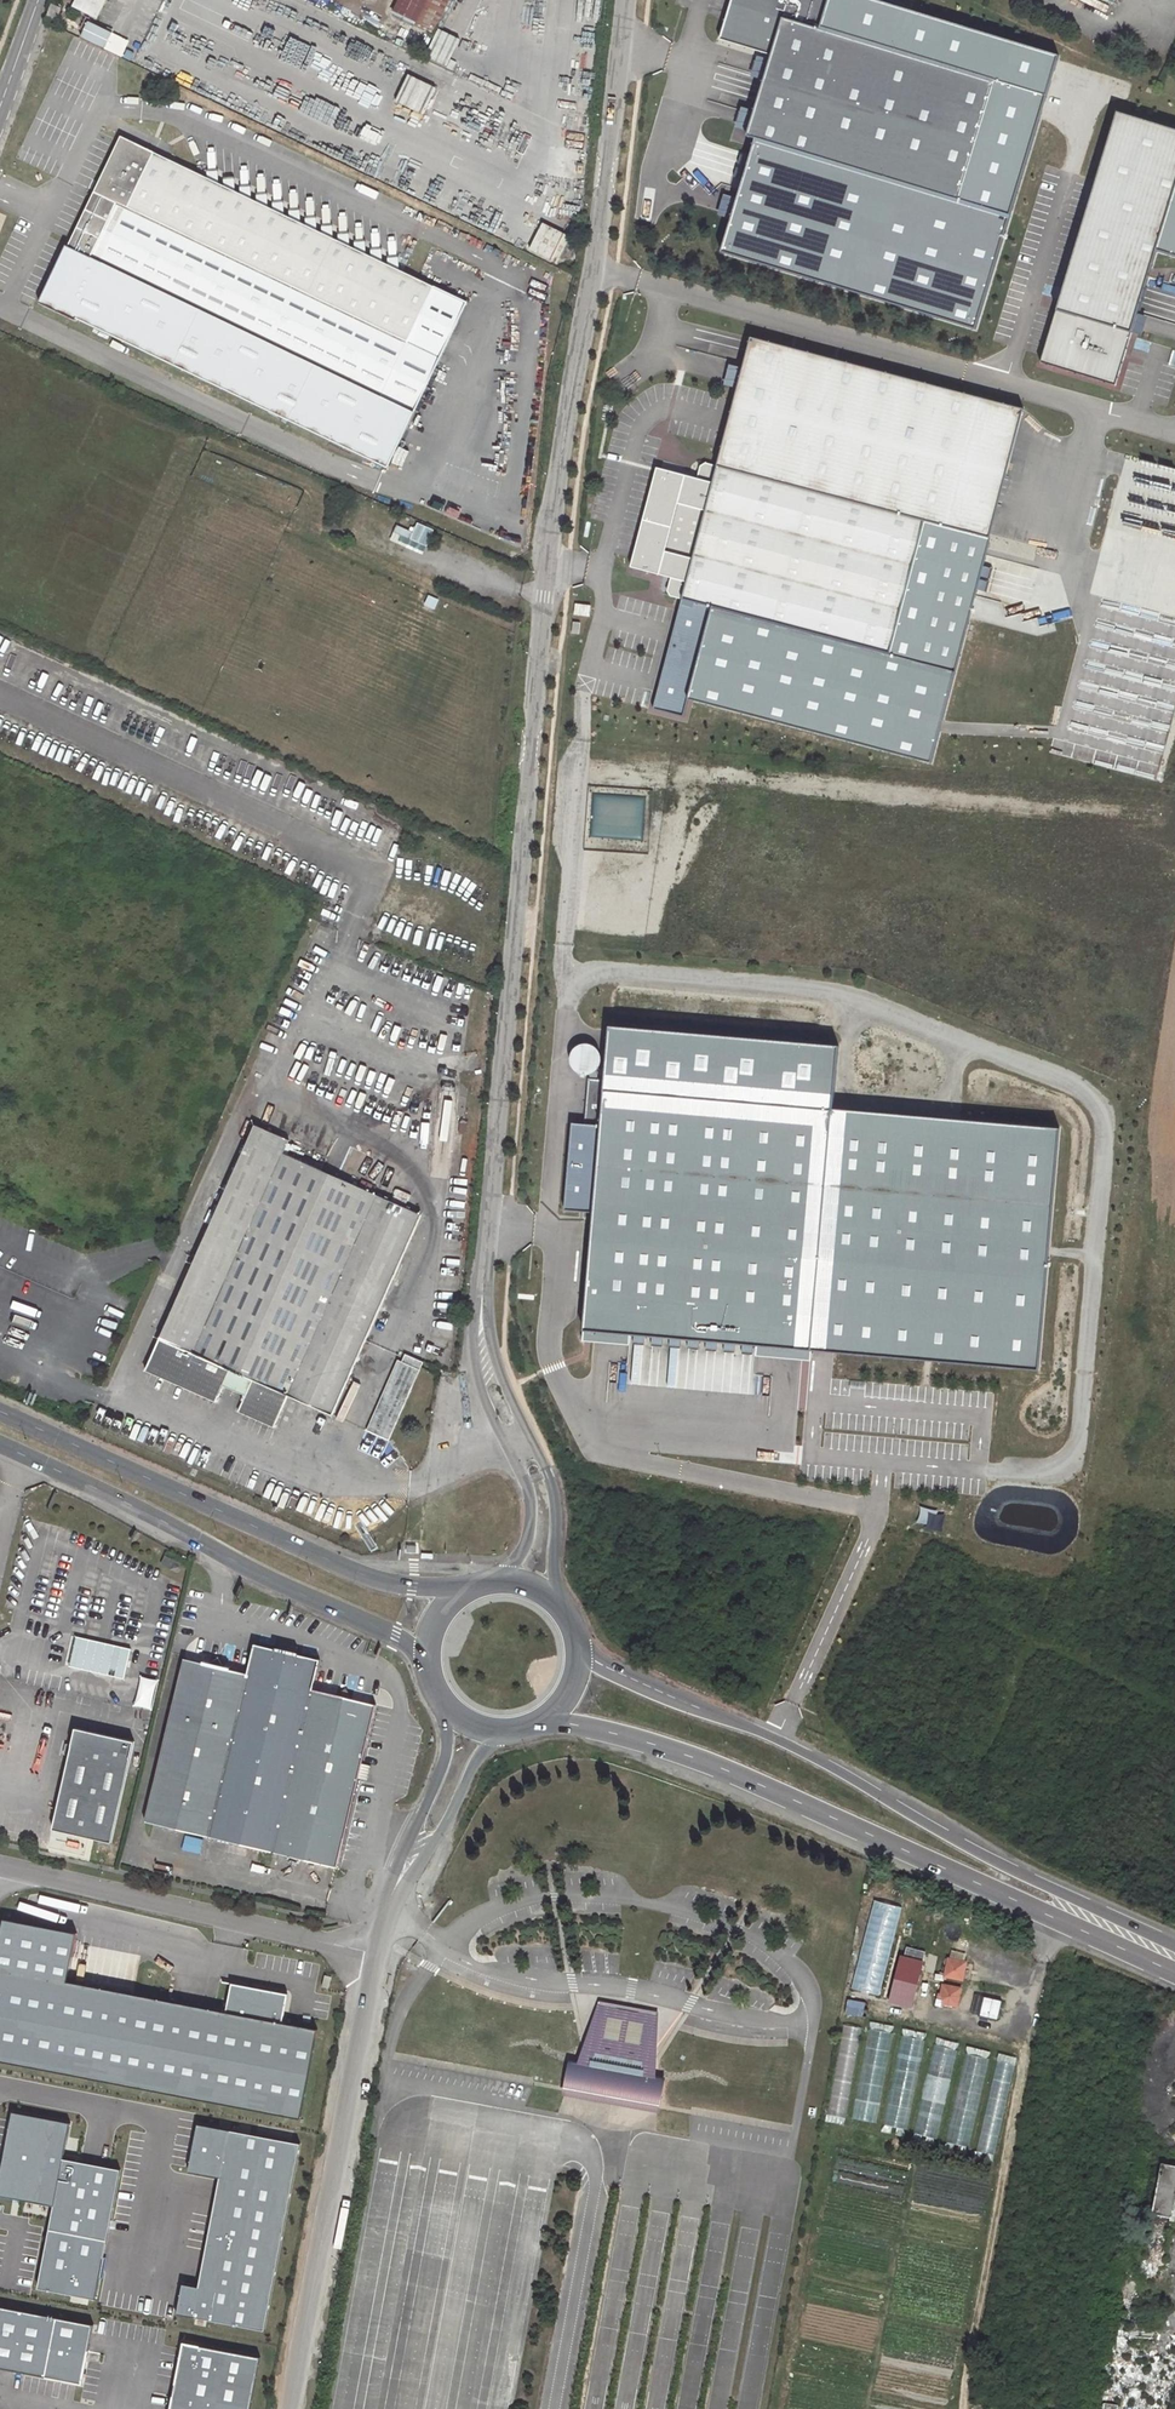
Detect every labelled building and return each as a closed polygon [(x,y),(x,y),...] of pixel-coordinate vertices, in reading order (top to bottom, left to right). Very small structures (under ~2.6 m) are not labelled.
[(107,0),(75,0),(72,5),(98,18),(107,0)] [(450,0),(400,0),(394,13),(433,33),(450,0)] [(747,136),(958,198),(992,81),(820,28),(829,0),(733,0),(721,38),(772,55),(747,136)] [(57,19),(62,6),(52,3),(47,15),(57,19)] [(83,25),(65,16),(59,29),(268,130),(273,118),(126,46),(83,25)] [(85,22),(83,25),(126,46),(127,42),(85,22)] [(438,31),(426,57),(441,64),(453,38),(438,31)] [(79,81),(89,59),(80,54),(69,77),(79,81)] [(407,76),(395,104),(419,114),(431,87),(407,76)] [(740,109),(734,126),(746,130),(751,112),(740,109)] [(1116,384),(1174,190),(1174,131),(1119,114),(1043,361),(1116,384)] [(155,359),(253,406),(268,413),(383,468),(479,271),(454,259),(251,162),(255,153),(239,145),(235,154),(202,138),(188,167),(121,135),(67,247),(64,245),(36,304),(73,322),(74,320),(139,351),(155,359)] [(1085,188),(1088,174),(1077,171),(1074,186),(1085,188)] [(717,466),(923,520),(946,526),(989,537),(1023,410),(979,398),(751,338),(717,466)] [(149,371),(155,359),(139,351),(132,363),(149,371)] [(248,417),(262,424),(268,413),(253,406),(248,417)] [(697,479),(713,483),(717,466),(706,463),(701,466),(697,479)] [(888,653),(923,520),(717,466),(713,483),(682,599),(709,606),(888,653)] [(682,599),(713,483),(697,479),(657,468),(631,566),(671,577),(667,591),(669,595),(682,599)] [(923,520),(888,653),(954,671),(989,537),(946,526),(923,520)] [(418,525),(411,537),(419,542),(420,540),(425,543),(431,532),(418,525)] [(680,717),(685,697),(709,606),(682,599),(652,710),(680,717)] [(589,616),(590,605),(576,604),(575,614),(589,616)] [(930,761),(954,671),(888,653),(709,606),(685,697),(930,761)] [(599,1093),(834,1112),(839,1049),(605,1029),(600,1083),(599,1093)] [(599,1093),(600,1083),(588,1082),(589,1076),(595,1071),(599,1063),(599,1060),(597,1052),(595,1049),(592,1047),(589,1045),(584,1044),(579,1044),(574,1046),(569,1050),(566,1055),(565,1060),(566,1066),(570,1072),(574,1075),(579,1077),(576,1127),(567,1127),(559,1214),(588,1217),(599,1093)] [(813,1355),(834,1112),(599,1093),(588,1217),(578,1335),(813,1355)] [(1060,1131),(834,1112),(813,1355),(1039,1374),(1060,1131)] [(333,1412),(419,1211),(355,1183),(282,1152),(288,1139),(253,1124),(148,1370),(220,1402),(234,1371),(254,1379),(241,1410),(278,1426),(291,1395),(333,1412)] [(393,1438),(426,1358),(403,1349),(370,1428),(393,1438)] [(914,1522),(928,1524),(930,1509),(916,1507),(914,1522)] [(180,1563),(165,1557),(162,1565),(177,1572),(180,1563)] [(129,1648),(74,1635),(71,1650),(68,1665),(123,1678),(129,1648)] [(182,1660),(143,1823),(335,1869),(355,1779),(359,1764),(372,1705),(366,1704),(310,1690),(317,1661),(253,1646),(246,1675),(182,1660)] [(134,1704),(149,1708),(156,1680),(141,1676),(134,1704)] [(73,1729),(50,1831),(109,1844),(132,1742),(73,1729)] [(364,1782),(368,1766),(359,1764),(355,1779),(364,1782)] [(2,1919),(0,1930),(0,2061),(299,2119),(316,2030),(280,2023),(286,1994),(231,1984),(225,2012),(66,1982),(75,1933),(2,1919)] [(914,2005),(924,1962),(900,1956),(890,2000),(914,2005)] [(966,1962),(947,1958),(943,1976),(962,1980),(966,1962)] [(322,1986),(329,1988),(331,1977),(325,1975),(322,1986)] [(961,1988),(942,1984),(938,2002),(957,2006),(961,1988)] [(588,2091),(631,2098),(632,2088),(641,2090),(639,2099),(655,2102),(657,2072),(656,2074),(652,2074),(653,2071),(646,2070),(648,2059),(643,2058),(645,2043),(647,2043),(646,2012),(645,2012),(645,2015),(635,2013),(635,2010),(614,2007),(613,2010),(603,2008),(604,2005),(603,2005),(594,2035),(595,2035),(593,2049),(587,2048),(585,2060),(578,2058),(578,2061),(574,2060),(574,2058),(573,2058),(565,2086),(580,2089),(582,2079),(590,2081),(588,2090),(588,2091)] [(856,2053),(860,2028),(844,2025),(840,2050),(856,2053)] [(868,2029),(863,2068),(875,2070),(874,2081),(858,2079),(853,2117),(877,2120),(889,2031),(868,2029)] [(907,2128),(922,2039),(900,2035),(884,2124),(907,2128)] [(962,2079),(982,2083),(987,2054),(967,2050),(962,2079)] [(995,2061),(991,2099),(1009,2101),(1013,2063),(995,2061)] [(582,2079),(580,2089),(588,2090),(590,2081),(582,2079)] [(631,2098),(639,2099),(641,2090),(632,2088),(631,2098)] [(832,2095),(829,2110),(844,2113),(847,2098),(832,2095)] [(52,2207),(61,2160),(67,2124),(11,2113),(0,2170),(0,2197),(52,2207)] [(299,2145),(228,2131),(197,2125),(188,2171),(219,2177),(197,2287),(181,2284),(176,2312),(192,2316),(263,2329),(299,2145)] [(52,2207),(48,2228),(105,2239),(118,2171),(61,2160),(52,2207)] [(1150,2212),(1171,2217),(1174,2197),(1174,2164),(1161,2161),(1150,2212)] [(105,2239),(48,2228),(36,2287),(94,2298),(105,2239)] [(0,2307),(0,2368),(82,2384),(93,2325),(0,2307)] [(182,2342),(169,2408),(249,2408),(259,2357),(182,2342)]
